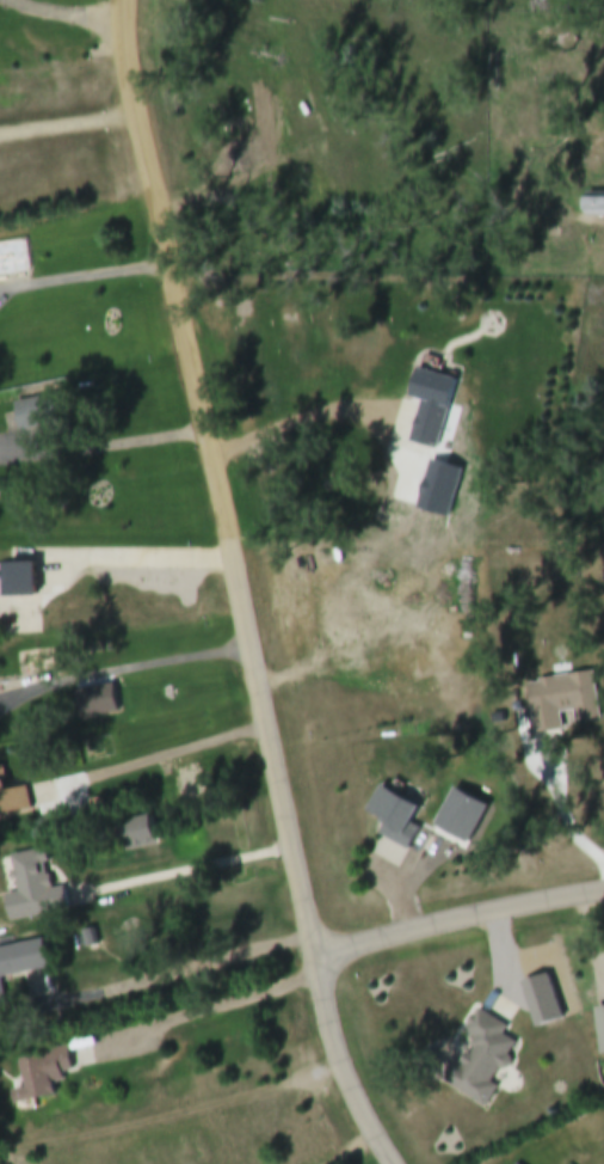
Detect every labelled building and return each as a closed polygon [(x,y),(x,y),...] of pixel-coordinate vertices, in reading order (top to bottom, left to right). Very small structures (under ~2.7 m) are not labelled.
[(581,199),(581,218),(603,218),(603,199),(581,199)] [(408,443),(433,451),(453,381),(414,370),(405,402),(418,406),(408,443)] [(3,566),(3,599),(31,599),(31,566),(3,566)] [(532,736),(562,732),(560,716),(574,714),(576,723),(599,719),(593,674),(524,684),(532,736)] [(25,790),(2,794),(0,784),(0,817),(29,812),(25,790)] [(376,837),(406,851),(416,829),(411,827),(420,809),(376,788),(364,814),(383,823),(376,837)] [(153,846),(147,819),(114,826),(120,853),(153,846)] [(6,923),(64,912),(60,889),(49,891),(42,851),(9,857),(15,895),(1,897),(6,923)] [(238,933),(246,931),(238,903),(230,906),(238,933)] [(44,971),(40,942),(0,949),(0,978),(44,971)] [(519,985),(532,1031),(561,1023),(548,977),(519,985)] [(442,1085),(480,1109),(485,1110),(491,1101),(495,1088),(489,1084),(497,1070),(504,1072),(512,1044),(502,1037),(504,1029),(478,1013),(475,1012),(469,1022),(459,1055),(443,1081),(442,1085)] [(68,1074),(64,1051),(16,1060),(22,1091),(8,1094),(11,1107),(52,1100),(49,1086),(60,1084),(59,1076),(68,1074)]
